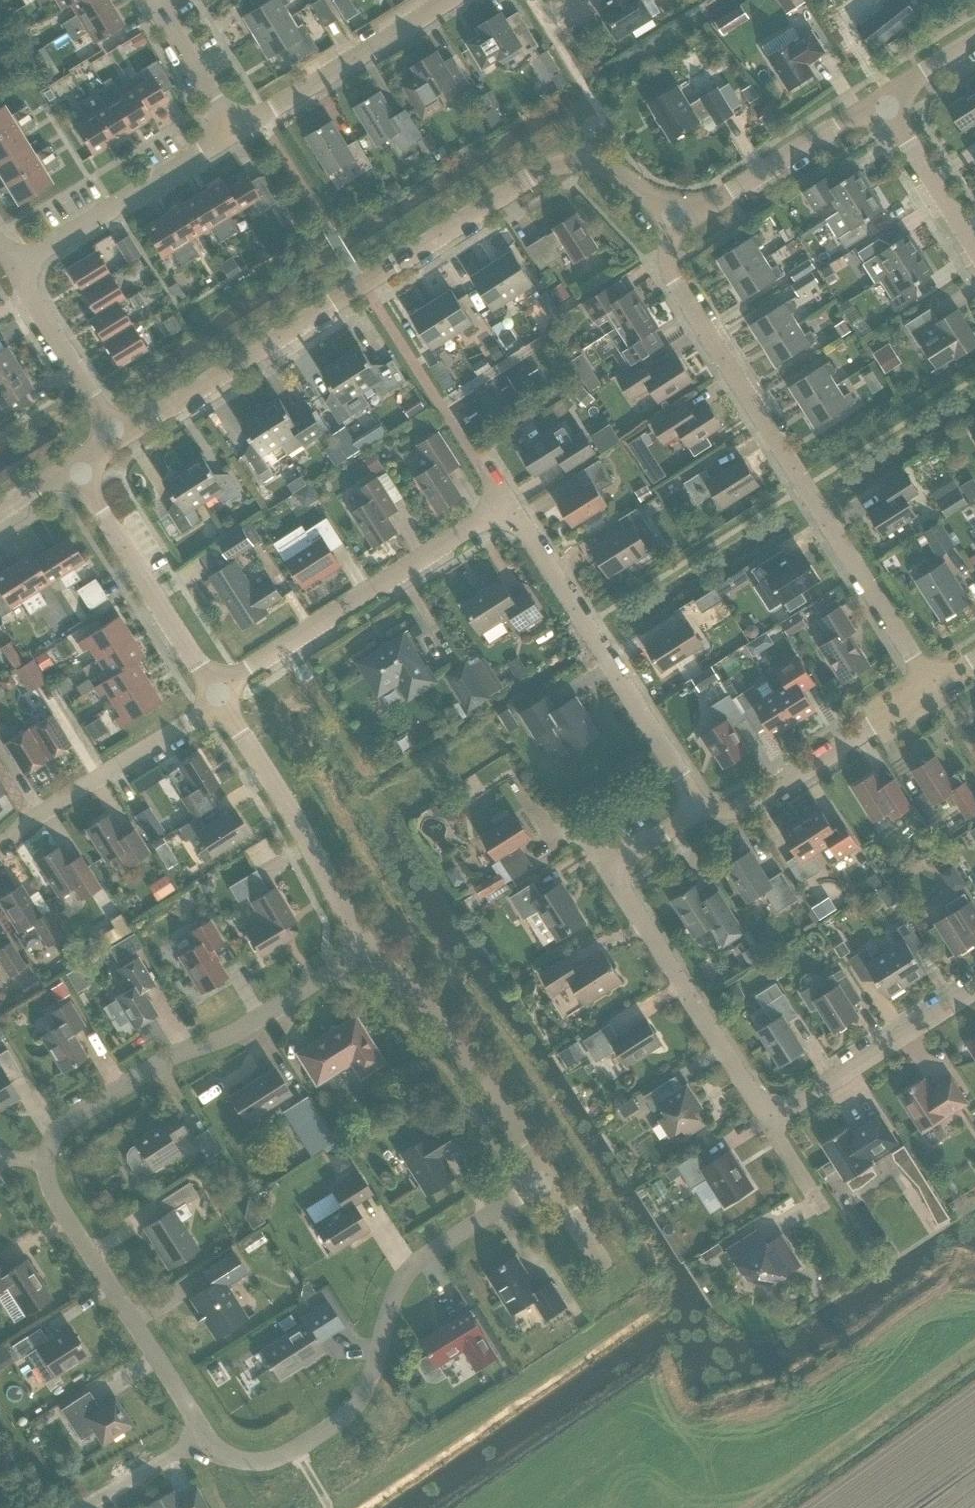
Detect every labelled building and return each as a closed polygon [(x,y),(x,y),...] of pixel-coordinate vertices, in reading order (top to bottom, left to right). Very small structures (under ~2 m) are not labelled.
[(76,0),(57,0),(62,9),(71,4),(76,0)] [(110,0),(76,0),(71,4),(77,14),(63,23),(68,32),(112,5),(110,0)] [(243,16),(255,37),(291,18),(284,6),(290,2),(289,0),(249,0),(255,9),(243,16)] [(324,27),(336,20),(325,0),(318,0),(311,5),(324,27)] [(343,10),(350,6),(347,0),(337,0),(343,10)] [(642,0),(607,0),(612,8),(603,13),(619,39),(653,18),(642,0)] [(789,12),(805,0),(781,0),(789,12)] [(861,28),(876,48),(918,16),(905,0),(898,0),(861,28)] [(95,43),(125,25),(112,5),(68,32),(73,41),(88,32),(95,43)] [(477,28),(481,35),(467,43),(483,70),(497,61),(523,46),(528,54),(540,46),(519,12),(507,19),(503,13),(477,28)] [(255,37),(268,58),(280,51),(289,65),(318,48),(305,26),(299,30),(291,18),(255,37)] [(813,32),(795,43),(794,41),(769,57),(791,90),(815,75),(808,64),(826,53),(813,32)] [(147,42),(142,33),(131,40),(136,49),(147,42)] [(889,44),(895,53),(904,48),(898,38),(889,44)] [(540,56),(553,76),(562,71),(549,50),(540,56)] [(471,85),(454,57),(443,63),(437,53),(414,66),(424,82),(410,91),(422,111),(425,112),(437,105),(438,102),(435,97),(447,89),(452,97),(471,85)] [(154,106),(158,103),(160,106),(169,101),(163,92),(173,86),(157,60),(140,71),(146,81),(141,84),(154,106)] [(137,128),(119,98),(123,95),(114,81),(96,92),(105,106),(97,111),(115,141),(137,128)] [(141,84),(123,95),(119,98),(137,128),(152,118),(147,110),(154,106),(141,84)] [(743,91),(751,103),(760,97),(753,85),(743,91)] [(650,104),(672,140),(701,123),(701,122),(712,115),(718,124),(735,113),(719,88),(702,99),(705,103),(693,110),(679,87),(650,104)] [(55,98),(51,90),(45,93),(50,101),(55,98)] [(964,131),(974,125),(974,92),(949,108),(964,131)] [(356,107),(379,145),(395,135),(403,149),(422,137),(406,111),(395,117),(380,93),(356,107)] [(93,155),(115,141),(97,111),(95,112),(86,98),(77,104),(86,118),(74,125),(93,155)] [(30,116),(24,107),(11,115),(4,105),(0,107),(0,135),(30,116)] [(72,105),(58,108),(61,123),(76,120),(72,105)] [(22,134),(36,125),(30,116),(0,135),(0,161),(28,144),(22,134)] [(331,174),(347,164),(355,178),(374,166),(358,140),(348,146),(333,122),(308,137),(331,174)] [(48,146),(35,154),(28,144),(0,161),(0,174),(6,184),(54,155),(48,146)] [(19,204),(53,183),(46,173),(60,164),(54,155),(6,184),(19,204)] [(873,190),(861,171),(837,186),(830,175),(804,192),(816,211),(833,200),(840,211),(873,190)] [(238,181),(235,184),(248,205),(253,202),(259,212),(276,202),(260,176),(250,182),(245,173),(236,178),(238,181)] [(222,180),(208,188),(226,218),(229,217),(248,205),(235,184),(227,188),(222,180)] [(226,218),(208,188),(187,201),(205,231),(212,227),(221,242),(238,231),(229,217),(226,218)] [(840,211),(828,218),(847,248),(868,235),(861,224),(885,209),(873,190),(840,211)] [(205,231),(187,201),(165,215),(192,259),(199,255),(190,240),(205,231)] [(554,229),(558,234),(551,239),(548,234),(528,247),(542,270),(562,257),(557,249),(565,245),(576,263),(600,248),(577,214),(554,229)] [(165,215),(143,228),(162,258),(173,251),(182,265),(192,259),(165,215)] [(780,232),(786,242),(796,237),(790,226),(780,232)] [(766,258),(759,248),(765,244),(758,233),(718,259),(731,280),(766,258)] [(881,280),(890,274),(923,253),(910,234),(887,249),(880,239),(859,252),(866,263),(867,262),(879,281),(881,280)] [(129,236),(119,242),(131,261),(141,255),(129,236)] [(96,250),(67,268),(82,292),(111,274),(96,250)] [(539,291),(513,251),(492,264),(514,298),(525,292),(529,298),(539,291)] [(890,274),(881,280),(893,299),(890,301),(897,312),(918,298),(912,288),(935,273),(923,253),(890,274)] [(772,269),(766,258),(731,280),(744,301),(785,275),(778,265),(772,269)] [(222,266),(229,278),(240,271),(233,259),(222,266)] [(800,266),(806,275),(817,268),(810,259),(800,266)] [(514,298),(492,264),(472,277),(497,318),(508,311),(504,305),(514,298)] [(822,272),(830,284),(839,277),(831,266),(822,272)] [(793,285),(800,297),(821,284),(813,272),(793,285)] [(82,292),(96,315),(97,315),(119,303),(125,298),(111,274),(82,292)] [(553,289),(561,302),(572,295),(563,282),(553,289)] [(599,326),(610,319),(616,328),(648,309),(635,289),(625,296),(617,283),(585,304),(599,326)] [(454,337),(464,330),(468,336),(478,330),(452,289),(432,303),(454,337)] [(129,298),(135,308),(145,302),(139,292),(129,298)] [(799,324),(792,313),(798,310),(792,299),(751,325),(764,346),(799,324)] [(542,314),(555,319),(559,307),(546,302),(542,314)] [(104,343),(133,326),(119,303),(97,315),(96,315),(89,319),(104,343)] [(443,344),(454,337),(432,303),(411,316),(437,356),(447,350),(443,344)] [(616,328),(609,333),(621,352),(628,363),(657,345),(650,334),(660,328),(648,309),(616,328)] [(932,309),(907,325),(921,346),(924,344),(939,368),(956,357),(957,358),(974,346),(974,335),(959,310),(940,322),(932,309)] [(163,322),(171,335),(182,328),(174,315),(163,322)] [(836,326),(843,337),(852,331),(846,320),(836,326)] [(811,330),(805,334),(799,324),(764,346),(777,366),(818,341),(811,330)] [(104,343),(119,367),(148,350),(133,326),(104,343)] [(509,330),(500,336),(507,347),(517,340),(509,330)] [(890,342),(874,353),(886,371),(903,361),(890,342)] [(7,346),(0,351),(0,379),(19,367),(7,346)] [(376,371),(361,347),(342,360),(363,393),(374,386),(383,397),(407,381),(394,360),(376,371)] [(572,359),(579,371),(593,362),(585,350),(572,359)] [(481,376),(496,366),(490,357),(475,366),(481,376)] [(633,400),(651,389),(660,403),(694,381),(679,358),(652,375),(644,363),(619,379),(633,400)] [(342,360),(323,372),(338,396),(327,402),(341,424),(371,405),(363,393),(342,360)] [(446,391),(456,384),(441,361),(431,367),(446,391)] [(838,386),(831,375),(837,371),(831,361),(790,387),(803,407),(838,386)] [(32,387),(19,367),(0,379),(0,421),(14,412),(8,402),(32,387)] [(584,380),(591,391),(602,384),(595,373),(584,380)] [(844,396),(838,386),(803,407),(816,428),(857,403),(850,392),(844,396)] [(576,396),(588,407),(596,398),(585,387),(576,396)] [(282,444),(289,455),(304,445),(305,446),(326,433),(312,412),(296,422),(281,399),(261,411),(282,444)] [(671,414),(653,426),(666,446),(682,436),(687,443),(690,448),(695,456),(712,445),(707,437),(724,426),(709,404),(686,419),(678,424),(671,414)] [(280,463),(272,451),(282,444),(261,411),(242,424),(257,447),(246,454),(264,482),(277,473),(280,471),(281,467),(280,463)] [(346,426),(333,435),(348,458),(371,443),(364,433),(355,439),(346,426)] [(634,437),(639,445),(654,435),(649,427),(634,437)] [(563,428),(523,453),(537,476),(560,462),(567,473),(598,453),(585,434),(572,442),(563,428)] [(419,446),(433,468),(417,478),(439,512),(463,497),(444,468),(457,459),(440,432),(419,446)] [(219,481),(204,457),(185,469),(206,503),(217,495),(219,498),(227,502),(231,500),(232,502),(243,495),(230,474),(219,481)] [(573,527),(608,505),(600,492),(615,482),(600,460),(577,475),(585,488),(559,504),(573,527)] [(723,506),(728,503),(759,483),(745,461),(713,480),(707,470),(685,483),(698,504),(715,493),(723,506)] [(206,503),(185,469),(165,482),(180,505),(170,512),(184,533),(203,521),(195,509),(206,503)] [(891,500),(870,513),(885,537),(918,517),(908,501),(919,493),(907,473),(883,488),(891,500)] [(368,503),(353,513),(375,547),(399,532),(384,509),(395,502),(379,477),(360,490),(368,503)] [(933,494),(947,517),(969,503),(954,480),(933,494)] [(311,484),(296,493),(305,508),(320,498),(311,484)] [(636,492),(642,502),(654,495),(648,485),(636,492)] [(639,508),(620,520),(627,530),(593,551),(609,576),(636,559),(639,563),(653,555),(649,549),(660,543),(645,518),(639,508)] [(328,518),(307,531),(315,543),(288,560),(305,587),(326,574),(327,576),(342,566),(332,551),(344,543),(328,518)] [(941,556),(956,546),(941,522),(926,532),(941,556)] [(254,545),(263,540),(253,524),(244,529),(220,544),(231,560),(254,545)] [(85,561),(69,537),(52,548),(74,584),(81,579),(74,568),(85,561)] [(59,577),(67,589),(74,584),(52,548),(35,559),(50,583),(59,577)] [(784,550),(753,570),(761,583),(755,587),(770,611),(784,602),(785,603),(791,611),(807,601),(802,593),(821,581),(804,554),(790,563),(783,552),(784,551),(784,550)] [(48,604),(39,590),(50,583),(35,559),(31,553),(10,566),(39,610),(48,604)] [(256,591),(237,561),(211,578),(244,628),(269,612),(267,608),(283,598),(272,581),(256,591)] [(936,624),(971,601),(946,562),(917,581),(942,619),(936,623),(936,624)] [(30,615),(39,610),(10,566),(0,573),(0,614),(1,617),(12,610),(10,608),(21,601),(30,615)] [(84,600),(102,588),(96,579),(78,590),(84,600)] [(463,605),(482,634),(512,615),(521,630),(544,616),(527,590),(514,599),(502,580),(463,605)] [(102,588),(84,600),(90,610),(108,598),(102,588)] [(696,601),(704,613),(724,600),(717,588),(696,601)] [(857,630),(856,629),(842,607),(820,621),(832,641),(821,648),(844,683),(871,666),(849,631),(854,628),(856,631),(857,630)] [(132,636),(120,616),(78,642),(84,651),(90,647),(97,659),(132,636)] [(688,622),(648,648),(663,671),(704,646),(688,622)] [(433,679),(433,680),(405,635),(361,663),(380,694),(403,680),(411,693),(409,694),(410,695),(434,680),(433,679)] [(132,636),(97,659),(104,670),(98,675),(103,682),(145,656),(132,636)] [(748,645),(755,655),(766,649),(759,638),(748,645)] [(1,648),(14,668),(23,662),(10,642),(1,648)] [(47,651),(36,658),(43,671),(55,664),(47,651)] [(776,670),(787,686),(776,693),(795,723),(816,710),(805,692),(817,685),(799,656),(776,670)] [(33,659),(16,670),(29,691),(47,680),(33,659)] [(136,661),(103,682),(95,687),(100,696),(106,692),(114,704),(149,682),(136,661)] [(522,661),(511,667),(520,682),(531,675),(522,661)] [(692,675),(702,689),(722,675),(712,661),(692,675)] [(467,663),(454,672),(464,688),(459,691),(470,709),(489,697),(467,663)] [(76,686),(82,695),(95,687),(89,678),(76,686)] [(162,701),(149,682),(114,704),(121,715),(115,719),(120,728),(162,701)] [(756,685),(737,697),(746,711),(755,706),(775,736),(795,723),(776,693),(769,682),(758,689),(756,685)] [(731,694),(711,707),(721,724),(702,736),(710,749),(713,748),(725,768),(750,752),(734,728),(747,719),(734,699),(731,694)] [(537,737),(554,725),(572,753),(600,735),(588,716),(589,715),(577,698),(556,711),(547,698),(522,714),(537,737)] [(500,715),(511,732),(521,725),(510,708),(500,715)] [(52,714),(30,728),(49,759),(71,745),(52,714)] [(85,726),(94,740),(108,731),(99,717),(85,726)] [(28,729),(5,743),(24,774),(47,760),(28,729)] [(219,785),(200,754),(179,766),(180,767),(170,774),(184,797),(182,798),(194,817),(218,803),(211,791),(219,785)] [(474,776),(480,787),(514,767),(508,757),(474,776)] [(916,798),(929,818),(940,811),(936,804),(953,793),(969,818),(974,814),(974,799),(965,783),(964,784),(958,773),(949,778),(936,757),(928,762),(923,760),(921,766),(914,771),(927,791),(916,798)] [(47,765),(34,770),(39,785),(53,780),(47,765)] [(912,807),(899,787),(889,794),(876,774),(854,787),(875,821),(897,807),(901,814),(912,807)] [(135,816),(150,840),(165,830),(150,806),(135,816)] [(835,831),(821,808),(802,820),(821,851),(831,845),(840,860),(859,847),(846,825),(835,831)] [(199,815),(179,829),(186,840),(197,833),(207,848),(198,854),(204,863),(250,833),(234,809),(206,827),(199,815)] [(134,830),(123,837),(109,815),(86,829),(107,861),(119,853),(127,866),(149,853),(134,830)] [(534,866),(521,846),(532,839),(517,817),(483,838),(498,861),(500,859),(513,879),(534,866)] [(821,851),(802,820),(783,832),(798,855),(787,862),(801,884),(821,871),(812,857),(821,851)] [(165,842),(156,848),(160,854),(169,848),(165,842)] [(88,867),(76,874),(59,847),(37,861),(59,895),(73,886),(81,899),(100,887),(88,867)] [(800,899),(783,872),(770,880),(752,852),(727,868),(748,902),(765,891),(778,912),(800,899)] [(99,867),(108,881),(119,874),(109,860),(99,867)] [(447,871),(455,887),(466,881),(457,865),(447,871)] [(487,880),(494,892),(507,883),(500,872),(487,880)] [(948,878),(956,891),(966,885),(958,872),(948,878)] [(268,892),(263,883),(259,886),(252,874),(230,887),(238,900),(247,895),(262,920),(261,923),(247,932),(262,956),(289,940),(294,918),(276,887),(268,892)] [(511,898),(525,919),(541,909),(560,939),(585,923),(561,885),(543,896),(534,883),(511,898)] [(726,903),(715,911),(699,885),(673,901),(696,937),(714,925),(722,938),(741,926),(726,903)] [(33,923),(48,946),(64,936),(48,912),(40,917),(20,886),(0,899),(20,931),(33,923)] [(470,910),(485,899),(478,890),(463,902),(470,910)] [(938,923),(958,954),(974,943),(974,932),(973,929),(974,928),(974,909),(968,898),(967,898),(965,894),(947,906),(952,914),(938,923)] [(814,907),(822,919),(837,909),(829,898),(814,907)] [(502,905),(513,923),(520,919),(509,901),(502,905)] [(121,908),(110,915),(114,921),(104,928),(112,939),(133,925),(121,908)] [(228,976),(211,948),(223,941),(211,920),(191,932),(199,945),(179,957),(201,993),(228,976)] [(887,952),(908,986),(927,973),(912,950),(922,943),(909,921),(890,933),(898,945),(887,952)] [(743,953),(751,967),(766,957),(749,930),(744,933),(752,947),(743,953)] [(110,947),(118,961),(129,954),(128,953),(141,945),(133,933),(110,947)] [(835,947),(842,958),(851,952),(845,941),(835,947)] [(11,942),(3,947),(0,944),(0,961),(10,977),(26,966),(11,942)] [(62,949),(73,967),(84,960),(74,942),(62,949)] [(873,974),(888,998),(908,986),(887,952),(875,960),(868,948),(849,959),(863,981),(873,974)] [(573,984),(587,1005),(623,982),(604,952),(576,971),(567,958),(542,974),(556,996),(573,984)] [(118,999),(104,1007),(121,1036),(135,1028),(158,1014),(143,991),(155,983),(139,957),(119,969),(130,989),(116,997),(118,999)] [(80,967),(67,974),(78,991),(90,984),(80,967)] [(858,1017),(852,1007),(862,1000),(846,975),(843,969),(823,981),(822,980),(802,993),(813,1009),(819,1005),(836,1031),(858,1017)] [(27,982),(34,992),(43,985),(37,975),(27,982)] [(51,989),(59,1001),(70,994),(62,982),(51,989)] [(787,1023),(799,1016),(785,994),(784,994),(777,983),(757,996),(774,1022),(759,1031),(781,1066),(805,1051),(787,1023)] [(58,1027),(42,1037),(63,1072),(87,1057),(73,1033),(85,1025),(70,1001),(50,1014),(58,1027)] [(317,1084),(352,1062),(361,1077),(384,1062),(356,1017),(298,1054),(317,1084)] [(618,1049),(628,1066),(663,1044),(647,1019),(619,1036),(611,1024),(584,1041),(597,1062),(618,1049)] [(925,1037),(915,1043),(924,1059),(934,1053),(925,1037)] [(0,1054),(0,1106),(6,1102),(8,1105),(20,1098),(11,1082),(23,1075),(8,1049),(0,1054)] [(275,1068),(230,1096),(246,1122),(291,1093),(275,1068)] [(220,1076),(199,1089),(207,1102),(228,1089),(220,1076)] [(703,1107),(691,1088),(686,1091),(676,1076),(645,1096),(654,1111),(662,1108),(667,1116),(660,1120),(671,1137),(684,1128),(688,1135),(705,1125),(696,1112),(703,1107)] [(939,1086),(940,1088),(933,1092),(925,1079),(900,1095),(923,1132),(969,1104),(952,1078),(939,1086)] [(619,1108),(623,1115),(641,1104),(637,1097),(619,1108)] [(403,1108),(409,1117),(423,1108),(417,1098),(403,1108)] [(291,1119),(307,1143),(303,1146),(309,1156),(323,1148),(316,1137),(329,1129),(313,1106),(291,1119)] [(173,1142),(188,1133),(175,1113),(160,1123),(161,1124),(135,1141),(138,1146),(132,1149),(129,1154),(129,1160),(134,1167),(139,1170),(144,1169),(150,1165),(153,1170),(180,1153),(173,1142)] [(881,1115),(854,1133),(850,1127),(823,1144),(847,1182),(874,1165),(872,1160),(899,1142),(881,1115)] [(446,1165),(448,1164),(443,1157),(457,1148),(443,1127),(401,1153),(426,1194),(453,1177),(446,1165)] [(194,1138),(208,1159),(221,1150),(208,1129),(194,1138)] [(337,1163),(346,1158),(338,1141),(329,1146),(337,1163)] [(897,1150),(893,1152),(896,1160),(917,1183),(925,1178),(905,1145),(897,1150)] [(707,1166),(699,1152),(677,1166),(692,1189),(709,1178),(726,1206),(754,1188),(731,1151),(707,1166)] [(360,1175),(333,1191),(343,1206),(315,1224),(333,1253),(369,1230),(354,1206),(372,1194),(360,1175)] [(171,1266),(193,1252),(195,1244),(174,1212),(199,1196),(190,1182),(160,1201),(167,1213),(146,1228),(171,1266)] [(103,1206),(115,1209),(118,1198),(118,1197),(106,1195),(103,1206)] [(783,1236),(770,1243),(767,1243),(759,1230),(730,1249),(749,1280),(771,1284),(801,1265),(783,1236)] [(702,1255),(707,1262),(725,1250),(720,1243),(702,1255)] [(234,1252),(204,1271),(212,1285),(191,1298),(216,1338),(221,1335),(224,1336),(230,1332),(231,1329),(248,1318),(227,1285),(247,1272),(234,1252)] [(552,1283),(540,1291),(517,1256),(488,1275),(513,1314),(535,1300),(547,1319),(568,1306),(552,1283)] [(7,1272),(0,1261),(0,1290),(7,1285),(26,1314),(52,1298),(27,1260),(7,1272)] [(305,1323),(262,1350),(270,1364),(267,1366),(269,1368),(269,1367),(271,1369),(272,1374),(275,1378),(280,1380),(285,1379),(289,1376),(291,1372),(324,1351),(319,1342),(344,1327),(328,1301),(302,1318),(305,1323)] [(423,1359),(421,1365),(430,1381),(437,1382),(447,1376),(440,1365),(466,1349),(478,1370),(499,1357),(476,1318),(463,1326),(458,1318),(424,1339),(432,1353),(423,1359)] [(41,1328),(13,1346),(21,1359),(28,1354),(47,1382),(89,1355),(70,1326),(49,1340),(41,1328)] [(0,1359),(2,1362),(14,1355),(7,1345),(0,1350),(0,1359)] [(115,1397),(100,1407),(90,1391),(61,1410),(81,1440),(94,1431),(103,1444),(133,1425),(115,1397)] [(196,1488),(178,1498),(173,1491),(147,1506),(148,1507),(208,1507),(196,1488)]
